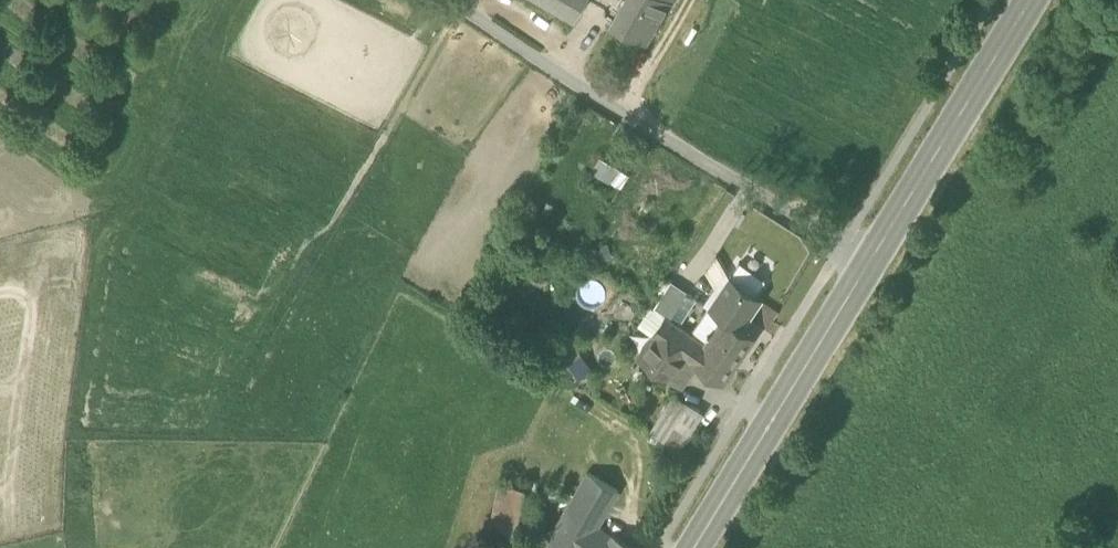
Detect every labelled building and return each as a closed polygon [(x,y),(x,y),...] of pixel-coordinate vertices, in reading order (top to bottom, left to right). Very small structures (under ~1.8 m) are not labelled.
[(576,19),(587,0),(544,0),(576,19)] [(646,38),(667,0),(622,0),(611,18),(646,38)] [(590,171),(611,183),(619,169),(598,157),(590,171)] [(590,249),(595,263),(611,257),(606,243),(590,249)] [(738,264),(729,277),(756,294),(764,281),(738,264)] [(710,308),(723,317),(724,315),(741,327),(761,298),(756,294),(729,277),(709,308),(710,308)] [(667,316),(671,318),(687,292),(670,281),(654,307),(667,316)] [(641,327),(654,336),(667,316),(654,307),(641,327)] [(723,317),(710,308),(707,313),(719,322),(723,317)] [(707,313),(693,333),(706,343),(719,322),(707,313)] [(706,343),(702,347),(718,358),(721,353),(737,363),(756,336),(741,327),(724,315),(723,317),(719,322),(706,343)] [(702,347),(706,343),(693,333),(671,318),(667,316),(654,336),(692,362),(702,347)] [(680,384),(694,364),(692,362),(654,336),(640,356),(680,384)] [(561,350),(579,381),(593,373),(575,342),(561,350)] [(723,384),(737,363),(721,353),(718,358),(702,347),(692,362),(694,364),(723,384)] [(652,434),(664,443),(674,425),(687,403),(675,396),(652,434)] [(664,443),(679,452),(689,434),(703,412),(687,403),(674,425),(664,443)] [(574,499),(603,516),(618,491),(588,473),(574,499)] [(612,535),(611,537),(596,528),(603,516),(574,499),(546,545),(551,547),(636,547),(612,535)]
